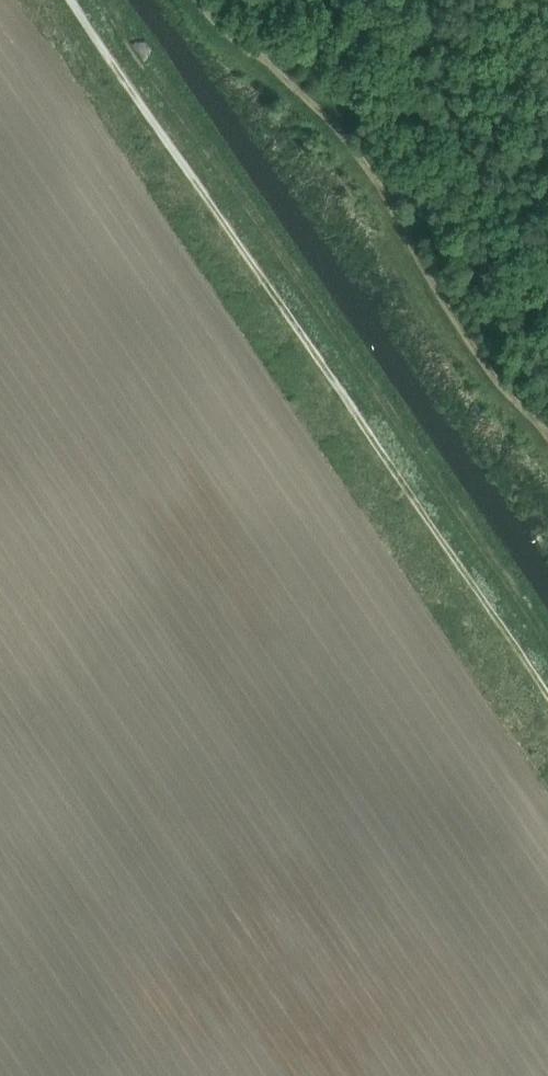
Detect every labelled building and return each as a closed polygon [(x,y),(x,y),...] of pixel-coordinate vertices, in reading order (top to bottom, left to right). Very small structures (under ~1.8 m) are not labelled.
[(133,40),(130,42),(143,62),(147,59),(151,48),(145,39),(133,40)]
